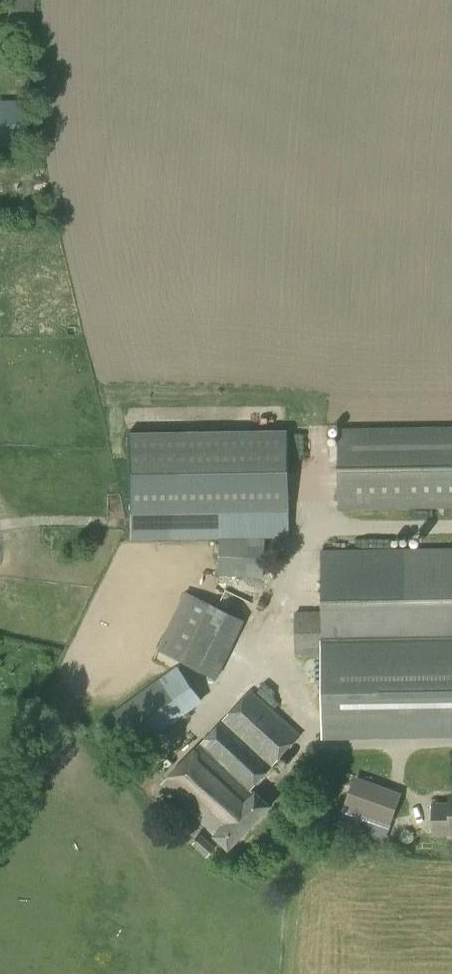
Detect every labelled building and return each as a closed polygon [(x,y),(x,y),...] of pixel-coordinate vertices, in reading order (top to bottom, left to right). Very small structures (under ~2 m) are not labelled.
[(35,0),(14,0),(15,21),(36,20),(35,0)] [(8,120),(25,120),(24,100),(0,101),(0,146),(28,145),(27,121),(8,122),(8,120)] [(451,506),(451,426),(339,428),(340,507),(451,506)] [(135,433),(128,433),(129,514),(289,512),(288,431),(135,433)] [(322,549),(322,611),(295,611),(296,652),(323,652),(324,740),(451,739),(451,548),(322,549)] [(248,557),(219,556),(218,576),(247,577),(248,557)] [(216,678),(244,620),(186,592),(158,650),(216,678)] [(230,847),(268,806),(251,790),(301,735),(252,690),(162,784),(230,847)] [(391,824),(402,793),(355,776),(343,808),(391,824)] [(451,794),(451,804),(435,804),(434,834),(451,835),(451,794)] [(216,848),(202,834),(192,844),(206,858),(216,848)]
